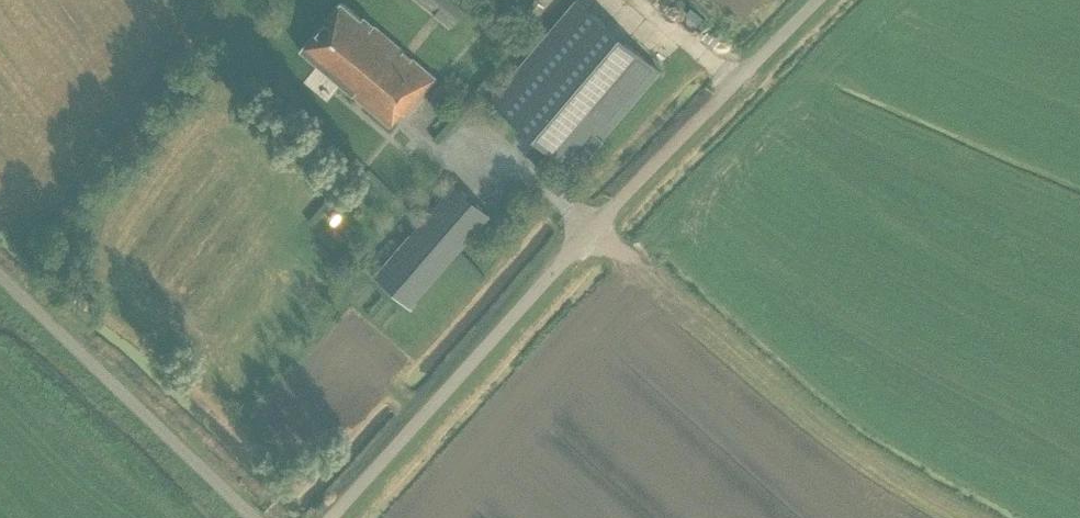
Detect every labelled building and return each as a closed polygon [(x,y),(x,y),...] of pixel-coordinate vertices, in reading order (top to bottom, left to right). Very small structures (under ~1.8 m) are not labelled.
[(305,47),(318,57),(329,67),(326,71),(336,80),(336,79),(390,126),(402,112),(405,115),(436,79),(344,0),(305,47)] [(453,0),(420,0),(454,28),(467,12),(453,0)] [(660,71),(578,0),(576,0),(491,100),(574,172),(660,71)] [(411,306),(490,215),(455,184),(376,276),(411,306)] [(345,211),(353,202),(346,196),(338,205),(345,211)]
